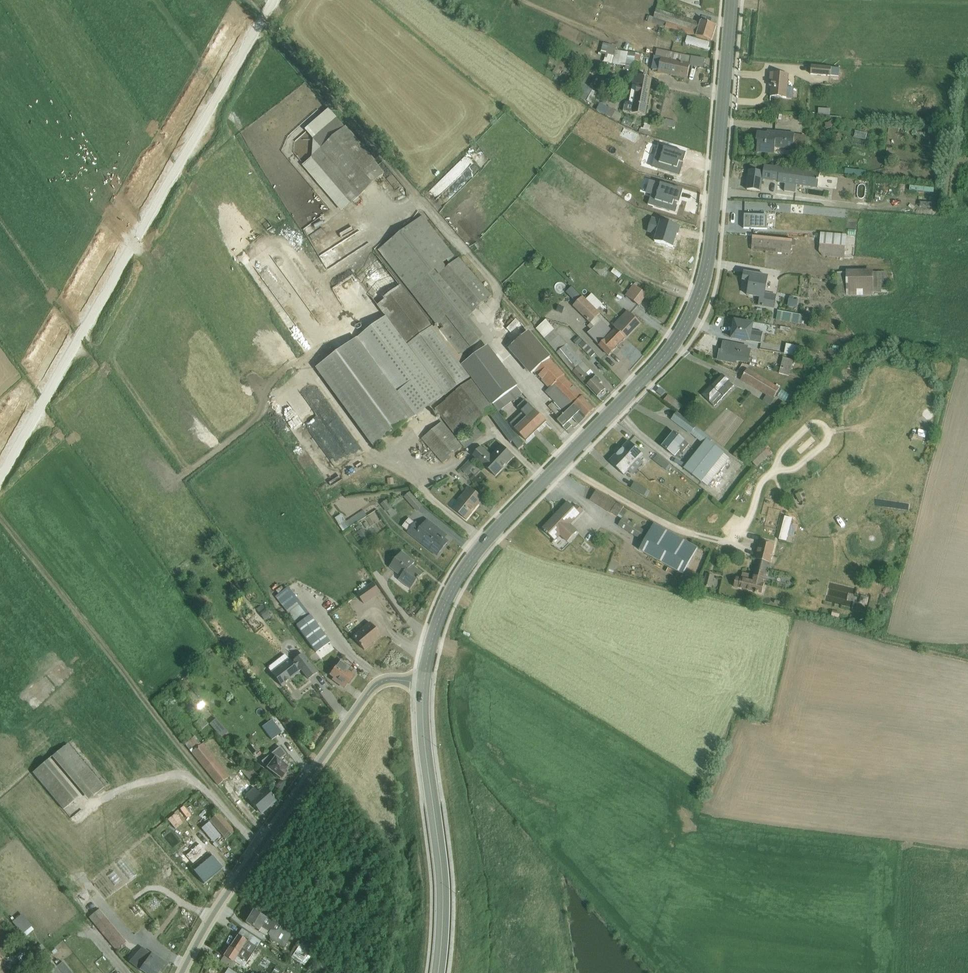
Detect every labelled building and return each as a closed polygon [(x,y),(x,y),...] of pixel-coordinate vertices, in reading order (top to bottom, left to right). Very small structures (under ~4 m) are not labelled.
[(652,24),(666,28),(666,27),(712,42),(717,26),(698,20),(697,22),(661,10),(662,6),(658,5),(654,18),(652,24)] [(609,45),(604,62),(625,66),(625,69),(638,71),(640,63),(642,63),(644,55),(615,49),(616,46),(609,45)] [(657,50),(656,58),(690,65),(690,66),(703,69),(705,59),(657,50)] [(654,57),(652,70),(688,77),(690,66),(690,65),(656,58),(654,57)] [(812,66),(811,75),(839,77),(840,69),(812,66)] [(771,73),(770,81),(772,81),(771,98),(793,99),(794,88),(788,88),(789,75),(771,73)] [(625,103),(623,112),(646,116),(652,79),(634,75),(629,103),(625,103)] [(581,84),(578,90),(589,96),(592,90),(581,84)] [(603,105),(599,113),(606,117),(606,115),(619,122),(623,115),(603,105)] [(312,159),(303,166),(342,212),(386,175),(375,162),(376,161),(347,127),(346,128),(329,109),(305,130),(313,139),(312,157),(311,158),(312,159)] [(625,118),(622,123),(631,128),(634,122),(625,118)] [(640,129),(639,133),(651,136),(652,131),(650,130),(652,121),(645,119),(644,128),(642,128),(641,130),(640,129)] [(668,119),(666,126),(674,128),(675,121),(668,119)] [(757,134),(757,142),(758,142),(757,152),(775,154),(775,149),(793,150),(794,148),(805,150),(806,137),(795,136),(795,134),(767,132),(767,134),(757,134)] [(749,164),(746,190),(761,191),(763,172),(764,166),(749,164)] [(764,167),(763,180),(778,182),(778,184),(785,185),(784,192),(796,194),(797,187),(818,189),(820,174),(764,167)] [(846,169),(845,175),(866,177),(866,172),(846,169)] [(266,224),(271,221),(265,212),(260,216),(266,224)] [(745,215),(744,229),(767,230),(768,216),(745,215)] [(423,216),(379,250),(435,323),(434,324),(436,327),(434,328),(459,362),(462,366),(464,364),(468,361),(465,357),(463,354),(484,337),(469,318),(473,315),(473,314),(493,296),(459,258),(458,259),(455,254),(454,255),(423,216)] [(821,233),(819,251),(823,258),(845,259),(847,236),(821,233)] [(753,236),(752,250),(791,254),(792,246),(795,246),(796,240),(753,236)] [(378,256),(353,275),(386,318),(445,396),(445,397),(471,378),(462,366),(459,362),(434,328),(378,256)] [(600,262),(593,269),(601,276),(607,269),(600,262)] [(614,268),(610,272),(614,275),(612,278),(617,282),(620,279),(619,279),(622,274),(614,268)] [(846,273),(837,273),(838,296),(839,296),(839,297),(874,296),(874,293),(873,273),(873,271),(846,271),(846,273)] [(878,273),(873,273),(874,293),(888,294),(888,293),(893,292),(894,290),(895,290),(894,286),(888,286),(887,272),(881,272),(881,273),(878,273)] [(745,273),(743,281),(750,282),(748,296),(760,298),(758,307),(774,310),(777,295),(766,293),(769,277),(745,273)] [(271,289),(305,331),(319,320),(285,278),(271,289)] [(812,279),(811,286),(822,287),(823,280),(812,279)] [(634,285),(625,296),(639,307),(648,296),(634,285)] [(583,297),(573,306),(590,324),(588,327),(591,330),(587,334),(609,356),(618,347),(619,348),(623,345),(621,343),(625,339),(616,329),(613,332),(598,316),(600,314),(583,297)] [(790,299),(788,307),(796,309),(798,301),(790,299)] [(628,311),(613,326),(616,329),(625,339),(641,324),(628,311)] [(778,311),(776,321),(802,325),(804,316),(778,311)] [(386,318),(316,369),(374,448),(432,405),(436,402),(445,396),(386,318)] [(537,328),(536,328),(536,329),(584,386),(586,384),(597,397),(601,394),(602,395),(605,393),(605,392),(605,391),(606,390),(601,385),(603,383),(583,360),(582,361),(567,344),(566,344),(559,335),(546,319),(537,328)] [(736,322),(732,339),(762,344),(764,333),(753,331),(754,326),(736,322)] [(528,333),(511,350),(530,370),(530,369),(549,389),(546,392),(566,413),(557,421),(567,431),(572,426),(569,422),(573,418),(579,424),(595,409),(581,395),(563,376),(565,375),(546,355),(547,354),(528,333)] [(579,337),(574,341),(579,346),(591,358),(595,354),(579,337)] [(720,352),(719,360),(737,364),(738,362),(749,364),(752,350),(748,350),(749,348),(730,344),(724,343),(722,352),(720,352)] [(786,345),(785,354),(815,360),(817,351),(786,345)] [(468,361),(464,364),(497,409),(503,415),(521,398),(518,394),(519,392),(485,348),(468,361)] [(783,359),(779,374),(790,377),(794,361),(783,359)] [(747,370),(741,381),(767,395),(774,399),(775,399),(780,389),(747,370)] [(722,375),(703,396),(715,407),(734,386),(722,375)] [(473,380),(435,409),(458,440),(497,411),(473,380)] [(782,390),(778,397),(785,401),(790,395),(782,390)] [(767,395),(763,402),(771,407),(775,399),(774,399),(767,395)] [(345,451),(358,442),(327,396),(313,406),(345,451)] [(521,415),(517,419),(533,435),(546,422),(526,401),(519,408),(525,415),(522,417),(521,415)] [(498,412),(491,417),(511,443),(513,442),(518,450),(524,446),(498,412)] [(677,413),(672,420),(704,444),(685,468),(707,487),(730,459),(710,442),(711,440),(677,413)] [(517,419),(511,424),(527,441),(533,435),(517,419)] [(442,422),(422,439),(443,464),(463,447),(459,442),(442,422)] [(479,425),(459,442),(463,447),(466,450),(486,434),(479,425)] [(674,433),(663,447),(675,457),(681,450),(683,452),(689,445),(674,433)] [(630,442),(620,452),(638,470),(644,464),(640,461),(644,456),(630,442)] [(482,446),(473,455),(496,477),(514,457),(501,445),(491,455),(482,446)] [(760,449),(749,460),(757,468),(768,457),(769,458),(771,456),(762,446),(760,449)] [(620,452),(610,462),(625,476),(629,472),(633,476),(638,470),(620,452)] [(658,456),(654,461),(665,470),(666,470),(668,471),(671,467),(669,465),(670,465),(658,456)] [(470,461),(461,470),(466,475),(475,466),(470,461)] [(634,483),(631,489),(644,497),(644,496),(646,498),(649,492),(647,491),(648,491),(634,483)] [(469,487),(452,508),(466,520),(472,512),(478,504),(479,505),(484,499),(469,487)] [(596,491),(590,500),(611,514),(611,513),(622,519),(627,511),(623,508),(624,507),(596,491)] [(410,492),(404,498),(417,512),(423,507),(410,492)] [(387,500),(381,504),(387,512),(393,508),(387,500)] [(568,502),(543,529),(545,532),(547,534),(548,534),(555,541),(561,536),(567,543),(578,531),(571,525),(584,512),(577,505),(574,508),(568,502)] [(741,517),(742,513),(732,509),(731,514),(741,517)] [(342,514),(335,518),(343,531),(367,516),(363,511),(347,521),(342,514)] [(624,518),(618,526),(640,539),(645,531),(624,518)] [(409,519),(402,527),(437,556),(448,542),(444,539),(447,536),(427,520),(421,528),(409,519)] [(654,524),(640,551),(683,574),(698,548),(654,524)] [(360,525),(356,528),(364,542),(370,538),(364,529),(363,529),(360,525)] [(736,577),(734,588),(762,595),(764,585),(765,584),(763,584),(764,580),(765,581),(767,574),(766,573),(767,566),(768,562),(770,563),(774,545),(759,541),(755,559),(756,559),(755,564),(752,580),(748,580),(749,574),(743,573),(741,578),(736,577)] [(402,552),(389,568),(401,577),(399,580),(411,589),(418,580),(419,581),(421,579),(420,578),(423,574),(412,566),(415,562),(402,552)] [(707,574),(703,586),(712,588),(715,576),(707,574)] [(374,583),(358,594),(364,604),(381,592),(374,583)] [(288,587),(275,597),(295,622),(308,612),(288,587)] [(861,596),(859,603),(867,605),(869,597),(861,596)] [(261,604),(256,609),(264,619),(269,615),(261,604)] [(833,611),(831,617),(838,619),(840,613),(833,611)] [(370,622),(353,636),(364,650),(381,636),(370,622)] [(309,638),(301,644),(311,657),(319,650),(309,638)] [(285,655),(267,668),(281,686),(301,670),(308,679),(317,673),(302,654),(291,662),(285,655)] [(341,660),(329,675),(333,678),(332,680),(343,688),(349,680),(351,681),(354,676),(353,675),(354,673),(349,669),(351,667),(341,660)] [(203,717),(195,724),(201,731),(209,724),(219,736),(222,733),(208,716),(204,719),(203,717)] [(274,719),(264,725),(271,735),(281,728),(274,719)] [(195,736),(185,744),(219,785),(229,777),(203,743),(201,745),(195,736)] [(218,740),(211,743),(217,756),(224,752),(218,740)] [(68,744),(52,757),(89,801),(104,787),(68,744)] [(280,748),(261,762),(266,768),(280,779),(280,778),(282,778),(283,778),(285,774),(285,772),(289,768),(279,760),(286,754),(280,748)] [(48,760),(32,773),(63,810),(79,797),(48,760)] [(245,765),(239,772),(244,778),(246,777),(254,786),(259,782),(245,765)] [(254,787),(245,795),(261,813),(276,800),(264,786),(258,791),(254,787)] [(216,810),(208,817),(227,839),(235,832),(216,810)] [(197,840),(178,856),(183,862),(182,864),(184,867),(186,865),(188,868),(190,867),(207,852),(197,840)] [(207,852),(190,867),(204,884),(222,869),(208,851),(207,852)] [(99,909),(89,918),(116,951),(126,942),(99,909)] [(253,911),(246,923),(259,930),(258,931),(266,936),(268,934),(271,940),(284,948),(292,934),(253,911)] [(241,928),(237,934),(238,935),(256,947),(261,941),(241,928)] [(238,935),(224,956),(233,961),(237,956),(243,960),(249,953),(251,954),(256,947),(238,935)] [(301,942),(291,957),(301,964),(301,963),(304,965),(313,951),(301,942)] [(130,962),(146,972),(158,972),(160,971),(161,972),(162,971),(167,964),(142,947),(130,962)] [(316,955),(348,972),(352,972),(354,970),(319,950),(316,955)] [(236,969),(242,972),(245,972),(255,960),(248,954),(243,961),(243,960),(236,969)] [(224,955),(220,960),(232,968),(232,967),(235,963),(233,961),(224,956),(224,955)] [(50,972),(52,972),(72,972),(63,961),(50,972)] [(366,972),(376,972),(380,965),(372,961),(366,972)]
